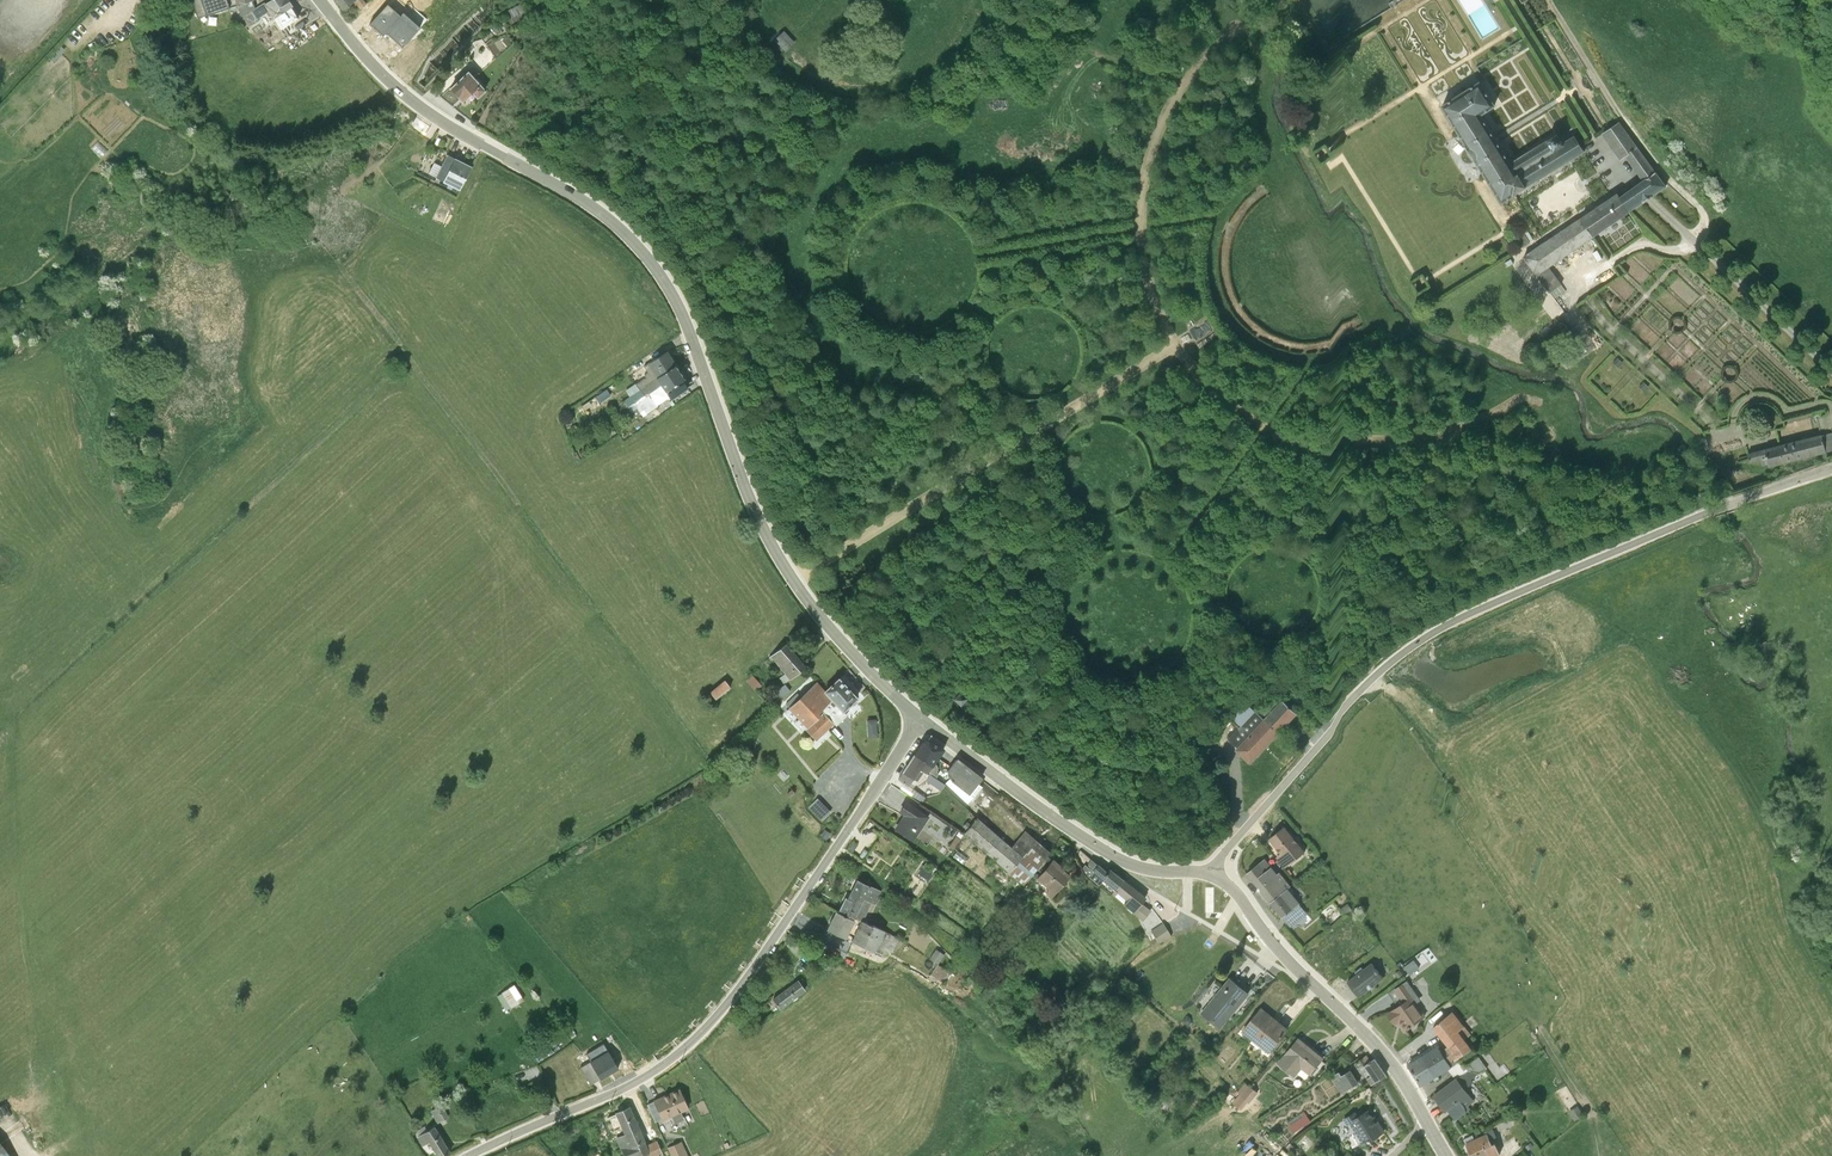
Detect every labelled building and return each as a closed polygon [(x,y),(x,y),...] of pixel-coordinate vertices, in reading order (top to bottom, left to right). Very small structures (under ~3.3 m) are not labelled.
[(197,17),(228,7),(237,4),(241,17),(242,16),(253,9),(255,8),(252,0),(192,0),(197,17)] [(242,16),(248,26),(258,20),(257,18),(268,11),(272,18),(291,6),(291,5),(291,2),(290,0),(270,0),(265,3),(264,3),(255,8),(253,9),(242,16)] [(343,9),(353,1),(359,8),(365,2),(363,0),(336,0),(343,9)] [(503,16),(506,14),(513,28),(528,21),(518,0),(516,0),(509,3),(504,6),(502,6),(503,6),(499,8),(503,16)] [(1516,2),(1514,6),(1512,8),(1515,13),(1533,2),(1532,0),(1515,0),(1516,2)] [(498,25),(485,33),(489,40),(502,31),(498,25)] [(795,43),(784,31),(774,40),(785,52),(795,43)] [(469,72),(451,88),(463,102),(473,93),(477,98),(485,90),(469,72)] [(1472,92),(1432,118),(1494,218),(1579,165),(1568,148),(1557,154),(1551,145),(1504,174),(1474,127),(1489,118),(1472,92)] [(1529,290),(1543,281),(1662,199),(1614,133),(1596,146),(1615,172),(1621,169),(1637,193),(1626,201),(1614,209),(1612,206),(1527,263),(1516,271),(1529,290)] [(91,146),(102,157),(110,149),(100,138),(91,146)] [(434,163),(429,174),(436,177),(435,181),(431,179),(429,182),(457,196),(471,167),(447,155),(441,166),(434,163)] [(1543,281),(1529,290),(1537,302),(1539,301),(1550,316),(1556,311),(1553,307),(1559,303),(1555,299),(1543,281)] [(1539,301),(1537,302),(1534,305),(1545,320),(1550,317),(1550,316),(1539,301)] [(629,396),(675,365),(666,351),(643,366),(647,372),(644,375),(646,377),(636,384),(635,383),(625,390),(629,396)] [(675,365),(629,396),(622,402),(626,408),(634,403),(643,416),(657,406),(648,394),(645,396),(645,395),(660,385),(665,392),(665,391),(671,400),(688,388),(682,380),(684,378),(675,365)] [(660,386),(649,393),(657,405),(668,397),(660,386)] [(608,387),(582,406),(588,414),(600,405),(614,395),(608,387)] [(1744,471),(1746,480),(1758,477),(1759,483),(1765,481),(1766,484),(1831,467),(1831,462),(1829,450),(1744,471)] [(818,633),(809,640),(812,645),(822,638),(818,633)] [(784,684),(764,700),(769,707),(790,690),(785,684),(805,668),(786,644),(770,656),(784,674),(779,678),(784,684)] [(752,674),(745,680),(755,691),(762,685),(752,674)] [(836,704),(843,711),(850,704),(853,705),(856,702),(855,699),(857,698),(855,696),(856,693),(853,690),(850,691),(838,678),(826,690),(817,681),(799,698),(796,694),(785,704),(789,708),(785,712),(793,721),(796,717),(798,719),(794,722),(802,731),(805,729),(815,740),(833,723),(832,722),(835,720),(823,708),(829,702),(833,706),(836,704)] [(724,680),(709,692),(715,699),(730,687),(724,680)] [(960,691),(953,698),(960,703),(966,696),(960,691)] [(1293,692),(1289,697),(1300,708),(1305,703),(1293,692)] [(1258,712),(1279,731),(1297,713),(1282,699),(1277,705),(1270,699),(1258,712)] [(1279,731),(1258,712),(1246,702),(1230,718),(1239,727),(1228,739),(1237,747),(1236,749),(1250,763),(1279,731)] [(868,717),(869,735),(879,735),(878,716),(868,717)] [(932,766),(928,773),(930,775),(935,778),(939,774),(937,772),(938,770),(938,768),(937,766),(936,763),(944,749),(927,739),(922,741),(918,749),(914,754),(932,766)] [(932,766),(914,754),(898,779),(908,785),(914,778),(917,781),(923,772),(927,775),(928,773),(932,766)] [(947,771),(947,775),(951,781),(973,797),(982,786),(978,784),(981,780),(956,760),(947,771)] [(935,778),(930,775),(927,781),(941,791),(945,785),(939,781),(935,778)] [(910,795),(913,790),(903,783),(899,789),(910,795)] [(913,790),(910,795),(909,796),(920,803),(925,796),(914,789),(913,790)] [(905,814),(896,828),(913,840),(928,817),(906,802),(905,804),(900,811),(905,814)] [(1022,857),(1010,846),(977,817),(963,833),(1009,872),(1022,857)] [(1289,828),(1269,841),(1285,868),(1306,856),(1289,828)] [(824,829),(820,835),(826,839),(830,833),(824,829)] [(958,831),(948,845),(953,849),(963,833),(958,831)] [(1022,857),(1009,872),(1022,883),(1049,852),(1024,831),(1010,846),(1022,857)] [(937,841),(933,847),(943,855),(948,848),(937,841)] [(957,850),(952,856),(962,863),(966,857),(957,850)] [(1266,859),(1247,874),(1293,932),(1299,927),(1303,932),(1316,922),(1266,859)] [(1053,860),(1037,879),(1048,888),(1045,892),(1050,896),(1068,875),(1059,867),(1060,866),(1053,860)] [(1115,891),(1123,881),(1109,869),(1106,873),(1091,860),(1086,867),(1084,866),(1082,868),(1085,874),(1099,886),(1103,881),(1115,891)] [(838,912),(853,919),(854,917),(863,899),(870,902),(874,904),(875,903),(881,906),(884,901),(878,897),(881,890),(857,879),(848,898),(845,897),(838,912)] [(1123,881),(1115,891),(1112,894),(1142,922),(1150,912),(1141,904),(1145,899),(1127,884),(1123,881)] [(863,899),(854,917),(860,920),(870,902),(863,899)] [(853,919),(838,912),(836,911),(827,928),(841,935),(846,938),(854,920),(853,919)] [(872,925),(860,920),(851,940),(882,954),(884,947),(891,951),(898,937),(872,924),(872,925)] [(1164,924),(1152,932),(1160,945),(1172,937),(1164,924)] [(928,958),(937,963),(940,958),(943,953),(935,948),(931,953),(928,958)] [(1406,961),(1412,973),(1434,961),(1427,950),(1406,961)] [(1384,977),(1372,962),(1364,968),(1362,966),(1356,971),(1358,973),(1347,982),(1359,997),(1384,977)] [(947,971),(937,963),(930,974),(940,981),(941,980),(944,983),(950,974),(947,971)] [(782,992),(773,999),(780,1009),(805,990),(798,980),(782,992)] [(1246,996),(1227,980),(1200,1014),(1220,1029),(1246,996)] [(1426,1016),(1417,1002),(1420,999),(1407,980),(1388,993),(1398,1007),(1387,1014),(1391,1019),(1396,1016),(1405,1031),(1426,1016)] [(502,993),(497,996),(506,1010),(511,1007),(511,1008),(524,1000),(514,985),(501,992),(502,993)] [(1275,1024),(1259,1011),(1242,1032),(1268,1053),(1288,1029),(1277,1021),(1275,1024)] [(1453,1011),(1433,1026),(1449,1045),(1446,1047),(1455,1059),(1456,1058),(1471,1048),(1466,1039),(1471,1034),(1453,1011)] [(1323,1058),(1299,1038),(1278,1063),(1295,1078),(1301,1070),(1310,1075),(1323,1058)] [(602,1054),(580,1067),(591,1084),(618,1067),(602,1042),(597,1045),(602,1054)] [(1449,1064),(1439,1047),(1422,1057),(1435,1078),(1459,1063),(1456,1058),(1449,1064)] [(1435,1078),(1422,1057),(1408,1065),(1420,1087),(1435,1078)] [(1381,1078),(1370,1060),(1357,1069),(1369,1086),(1381,1078)] [(1353,1087),(1340,1071),(1328,1080),(1341,1097),(1353,1087)] [(1478,1075),(1468,1071),(1434,1096),(1445,1112),(1447,1110),(1455,1121),(1465,1113),(1465,1108),(1474,1100),(1462,1085),(1478,1075)] [(1244,1107),(1260,1089),(1250,1080),(1233,1098),(1244,1107)] [(653,1100),(661,1119),(662,1120),(671,1115),(674,1122),(683,1118),(680,1112),(688,1108),(679,1088),(653,1100)] [(15,1112),(6,1098),(0,1102),(0,1121),(15,1112)] [(661,1119),(653,1100),(647,1104),(655,1121),(661,1119)] [(442,1105),(430,1111),(437,1123),(448,1117),(442,1105)] [(1579,1106),(1572,1109),(1576,1119),(1583,1115),(1579,1106)] [(616,1137),(615,1137),(624,1155),(640,1155),(646,1153),(647,1155),(659,1155),(658,1153),(662,1151),(656,1139),(645,1143),(629,1108),(617,1113),(617,1115),(626,1133),(616,1137)] [(1296,1130),(1314,1117),(1308,1109),(1289,1121),(1296,1130)] [(1358,1116),(1356,1112),(1343,1119),(1347,1125),(1352,1122),(1366,1144),(1384,1132),(1379,1123),(1377,1124),(1368,1110),(1358,1116)] [(626,1133),(617,1115),(607,1119),(616,1137),(626,1133)] [(415,1132),(418,1136),(416,1137),(422,1146),(429,1142),(438,1155),(443,1155),(450,1152),(434,1126),(427,1130),(424,1126),(415,1132)] [(1500,1155),(1495,1143),(1497,1142),(1492,1129),(1486,1131),(1486,1134),(1481,1136),(1489,1155),(1498,1155),(1500,1155)] [(1481,1136),(1475,1139),(1473,1135),(1463,1141),(1470,1155),(1489,1155),(1481,1136)] [(667,1146),(671,1155),(688,1155),(681,1140),(667,1146)] [(0,1141),(0,1155),(11,1155),(0,1141)] [(570,1151),(561,1141),(555,1146),(563,1155),(565,1155),(570,1151)]
